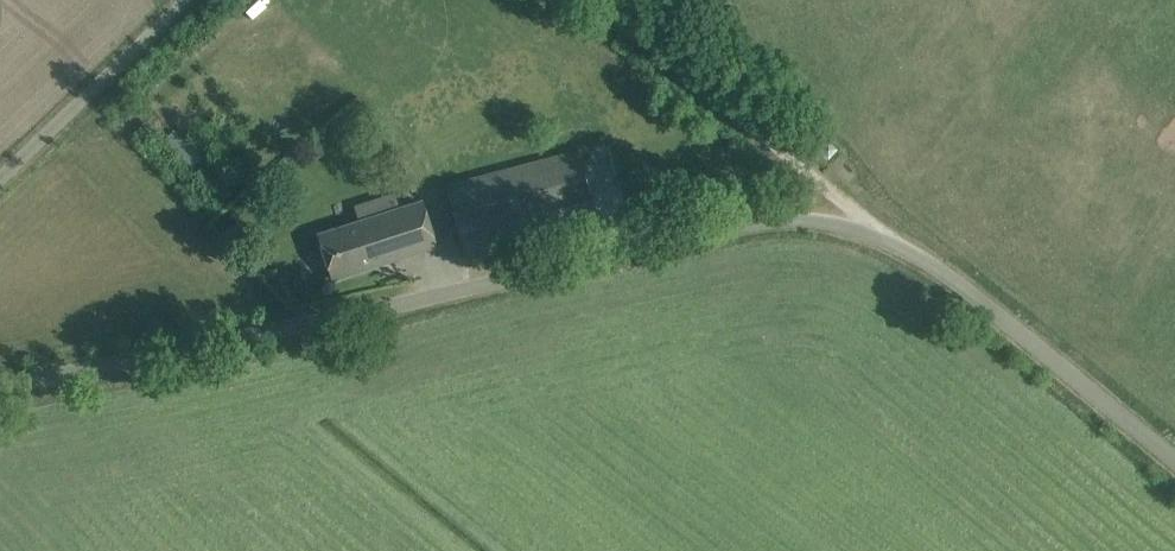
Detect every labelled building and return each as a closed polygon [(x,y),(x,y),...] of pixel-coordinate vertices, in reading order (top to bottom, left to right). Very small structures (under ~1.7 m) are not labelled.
[(839,135),(831,144),(839,151),(847,143),(839,135)] [(599,223),(592,200),(579,149),(446,183),(467,258),(599,223)] [(423,201),(393,211),(388,195),(355,205),(360,221),(318,235),(333,278),(437,245),(423,201)]
